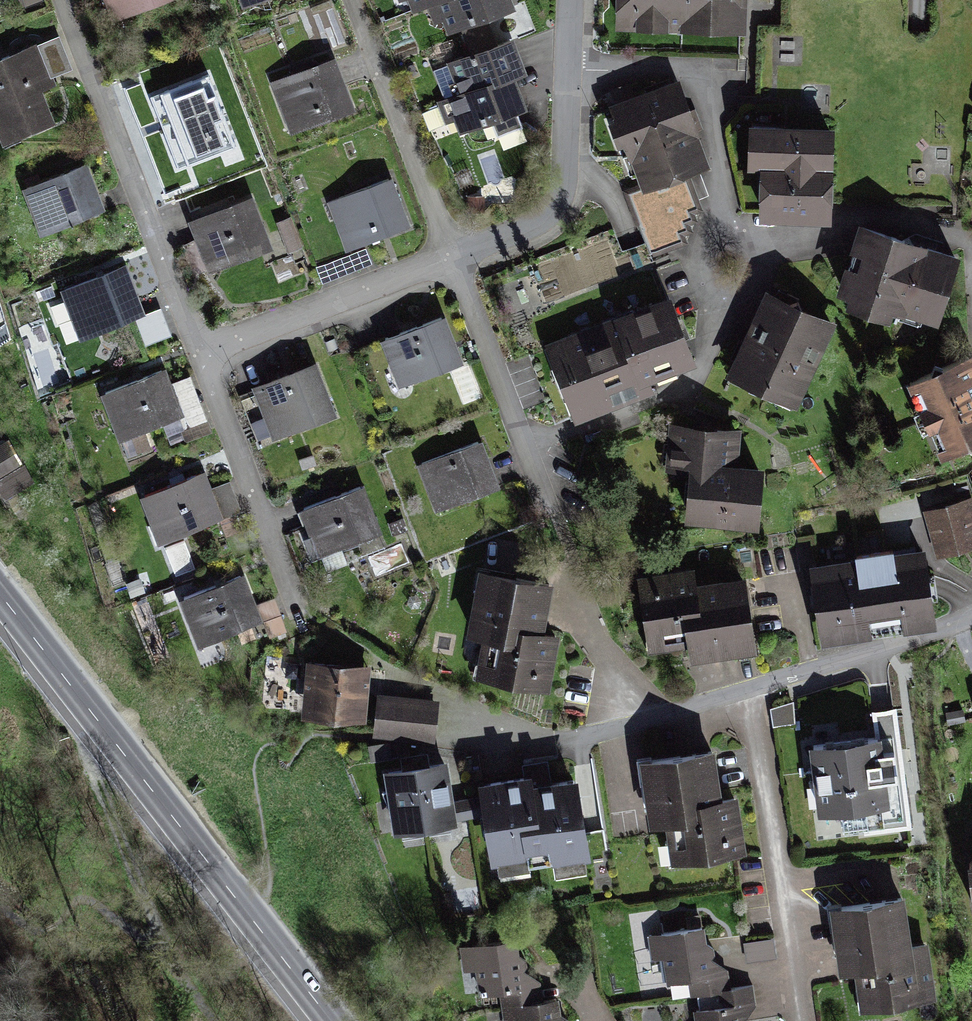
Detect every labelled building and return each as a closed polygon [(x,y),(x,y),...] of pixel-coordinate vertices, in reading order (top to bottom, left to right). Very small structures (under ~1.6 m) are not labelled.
[(114,22),(173,0),(106,0),(114,22)] [(244,11),(276,0),(241,0),(244,11)] [(407,4),(417,0),(422,13),(434,11),(443,35),(525,9),(521,0),(405,0),(407,4)] [(626,23),(760,29),(762,0),(627,0),(626,23)] [(525,42),(445,71),(467,133),(534,109),(524,83),(538,78),(525,42)] [(0,66),(0,127),(7,146),(57,128),(45,98),(56,94),(40,51),(0,66)] [(343,61),(279,80),(297,136),(361,116),(343,61)] [(210,75),(141,101),(156,142),(226,116),(210,75)] [(664,79),(590,110),(615,170),(589,181),(623,264),(664,247),(660,238),(668,234),(664,224),(671,221),(668,214),(668,213),(678,208),(668,184),(702,170),(664,79)] [(829,133),(746,129),(744,178),(758,179),(757,211),(826,214),(829,133)] [(91,168),(28,188),(44,237),(107,217),(91,168)] [(394,179),(333,202),(352,251),(413,228),(394,179)] [(262,200),(191,224),(209,277),(280,254),(262,200)] [(956,258),(865,229),(845,290),(936,319),(956,258)] [(128,272),(69,292),(85,339),(144,318),(128,272)] [(832,323),(770,295),(734,374),(796,402),(832,323)] [(673,301),(548,345),(573,414),(653,385),(645,363),(690,347),(673,301)] [(450,321),(385,344),(403,394),(468,371),(450,321)] [(910,384),(941,458),(971,445),(971,361),(971,358),(910,384)] [(321,367),(257,390),(276,443),(340,420),(321,367)] [(173,375),(110,398),(127,445),(190,422),(173,375)] [(720,421),(653,417),(650,457),(678,459),(675,509),(755,514),(758,461),(718,459),(720,421)] [(0,448),(0,487),(6,497),(32,482),(9,443),(0,448)] [(484,443),(422,466),(439,513),(502,490),(484,443)] [(211,477),(149,500),(165,543),(241,515),(230,487),(216,492),(211,477)] [(371,493),(306,514),(320,558),(386,536),(371,493)] [(930,515),(941,554),(971,545),(971,503),(930,515)] [(916,547),(809,565),(821,637),(928,619),(916,547)] [(722,568),(657,574),(663,638),(703,634),(705,651),(769,645),(763,581),(724,584),(722,568)] [(556,583),(483,571),(472,632),(489,635),(482,674),(558,687),(566,642),(546,638),(556,583)] [(248,580),(188,601),(206,648),(265,627),(248,580)] [(367,665),(304,659),(299,713),(362,719),(367,665)] [(441,701),(378,693),(374,731),(437,739),(441,701)] [(791,703),(771,707),(774,726),(795,722),(791,703)] [(866,734),(807,739),(813,806),(824,805),(826,818),(852,816),(854,827),(895,823),(890,772),(905,771),(902,743),(889,744),(885,703),(863,705),(866,734)] [(725,749),(651,758),(659,823),(674,821),(679,860),(747,852),(740,795),(731,796),(725,749)] [(613,813),(643,811),(639,756),(609,758),(613,813)] [(459,762),(396,770),(404,831),(467,823),(459,762)] [(551,771),(492,780),(506,873),(547,866),(545,852),(569,848),(572,866),(610,860),(596,774),(553,781),(551,771)] [(919,893),(843,904),(853,968),(867,966),(873,1004),(944,994),(937,943),(926,944),(919,893)] [(699,996),(730,991),(727,964),(717,964),(710,927),(648,936),(652,972),(671,970),(672,984),(697,980),(699,996)] [(745,939),(747,961),(776,959),(775,937),(745,939)] [(503,1010),(543,1004),(539,982),(531,980),(522,939),(461,949),(465,974),(478,971),(481,985),(495,982),(503,1010)] [(699,996),(702,1012),(694,1014),(695,1020),(750,1020),(749,1018),(761,1016),(758,986),(730,991),(699,996)] [(503,1010),(506,1020),(573,1020),(565,1001),(543,1004),(503,1010)]
